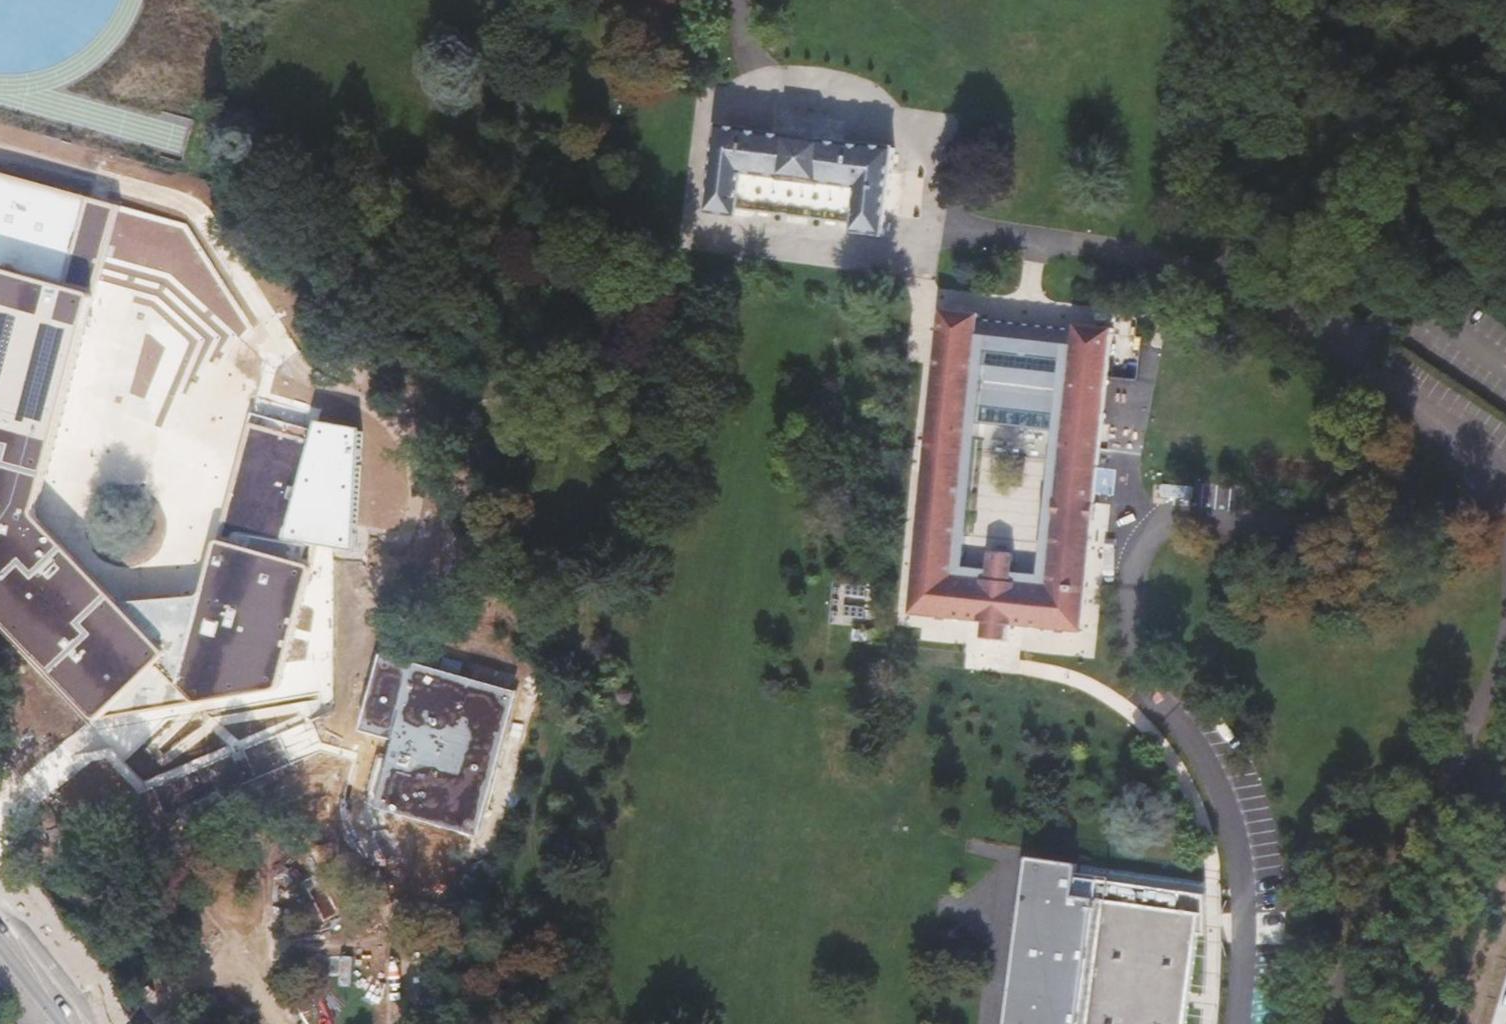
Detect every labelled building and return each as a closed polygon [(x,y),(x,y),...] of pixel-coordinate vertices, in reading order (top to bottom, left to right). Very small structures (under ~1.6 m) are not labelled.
[(845,232),(877,236),(888,151),(718,126),(706,214),(735,219),(736,212),(845,227),(845,232)] [(0,172),(0,615),(98,721),(157,668),(194,702),(278,693),(317,546),(352,551),(362,430),(317,422),(315,430),(253,413),(205,593),(127,602),(35,513),(106,259),(120,207),(0,172)] [(188,226),(120,207),(106,259),(171,277),(239,340),(254,327),(188,226)] [(943,310),(910,614),(983,622),(981,640),(1005,643),(1007,625),(1080,632),(1114,328),(1077,325),(1076,330),(980,319),(981,314),(943,310)] [(872,631),(853,629),(852,641),(871,643),(872,631)] [(378,808),(480,836),(520,690),(383,652),(361,731),(397,740),(378,808)] [(157,668),(98,721),(194,702),(157,668)] [(277,735),(155,790),(169,821),(291,767),(277,735)] [(1219,1020),(1224,976),(1224,948),(1224,883),(1200,880),(1029,856),(1019,935),(1006,1023),(1219,1023),(1219,1020)]
